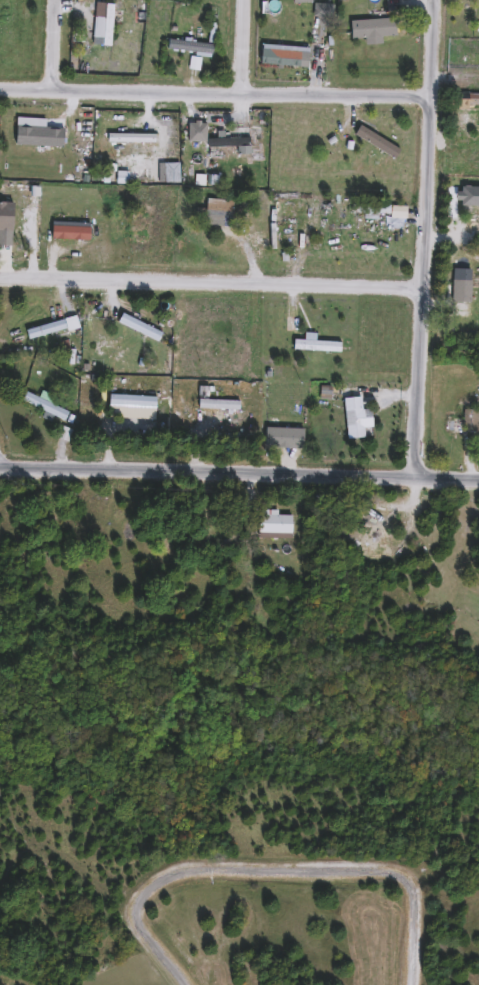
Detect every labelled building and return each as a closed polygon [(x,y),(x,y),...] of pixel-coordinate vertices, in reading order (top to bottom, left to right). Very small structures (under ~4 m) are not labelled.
[(101,46),(101,3),(112,3),(112,46),(101,46)] [(379,44),(363,44),(362,38),(348,39),(347,20),(388,19),(388,36),(379,36),(379,44)] [(165,50),(166,39),(207,42),(208,24),(212,24),(210,57),(198,56),(197,70),(189,69),(190,52),(165,50)] [(307,48),(307,56),(271,54),(271,46),(307,48)] [(450,93),(478,93),(478,107),(450,107),(450,93)] [(398,151),(392,160),(352,133),(358,124),(398,151)] [(96,145),(96,135),(146,135),(146,145),(96,145)] [(388,204),(388,214),(367,214),(367,216),(350,216),(350,204),(388,204)] [(469,280),(469,303),(450,303),(450,280),(469,280)] [(116,320),(120,312),(161,333),(156,342),(116,320)] [(22,328),(75,316),(77,327),(25,339),(22,328)] [(314,341),(340,342),(340,352),(290,351),(290,339),(301,340),(301,332),(315,333),(314,341)] [(19,401),(22,392),(67,411),(64,419),(19,401)] [(476,431),(460,431),(461,408),(477,409),(476,431)] [(360,526),(364,508),(392,514),(388,533),(360,526)] [(255,538),(255,515),(288,515),(288,538),(255,538)]
